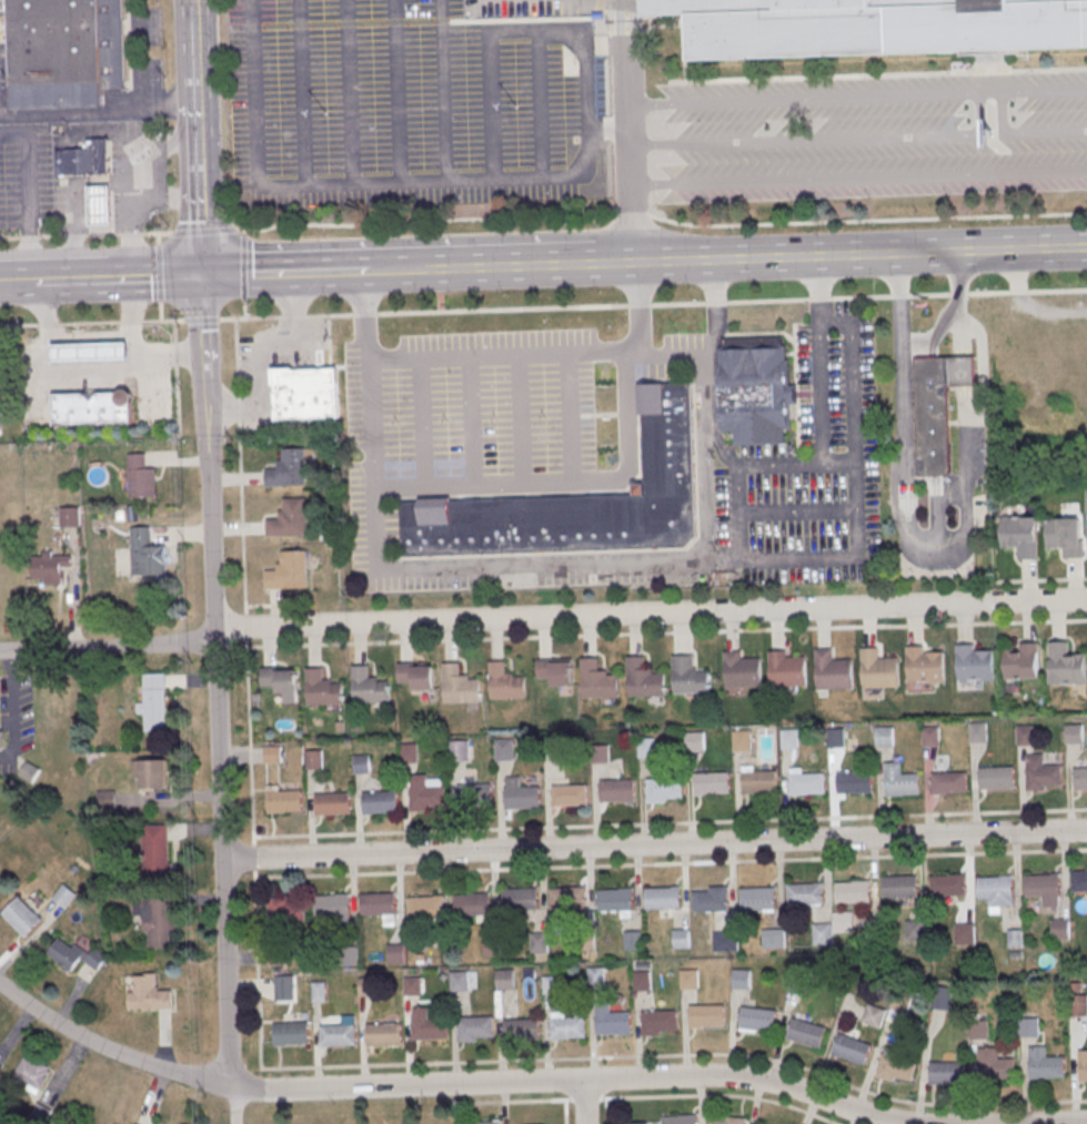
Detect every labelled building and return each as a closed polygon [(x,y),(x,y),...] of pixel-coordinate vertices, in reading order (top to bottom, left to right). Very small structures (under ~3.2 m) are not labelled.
[(11,109),(7,0),(122,0),(125,90),(102,90),(103,105),(11,109)] [(641,14),(640,0),(1086,0),(1086,45),(1014,48),(1015,53),(963,55),(963,49),(690,58),(687,12),(641,14)] [(58,174),(57,150),(89,150),(89,140),(111,140),(111,173),(58,174)] [(89,185),(110,185),(111,224),(90,224),(89,185)] [(721,354),(724,354),(723,341),(783,338),(784,352),(787,351),(788,388),(797,387),(797,406),(789,406),(791,429),(785,431),(785,444),(734,446),(734,433),(724,433),(721,354)] [(54,363),(53,344),(129,342),(129,361),(54,363)] [(918,360),(977,357),(978,385),(950,386),(954,476),(923,477),(918,360)] [(279,418),(276,371),(336,368),(339,416),(279,418)] [(403,503),(637,494),(637,485),(648,484),(645,385),(695,383),(701,538),(690,549),(405,559),(403,503)] [(54,426),(53,394),(119,392),(120,391),(122,389),(124,388),(127,388),(128,388),(130,389),(131,391),(132,392),(133,393),(134,395),(134,397),(134,399),(133,401),(133,402),(132,403),(133,424),(54,426)] [(305,448),(306,486),(266,487),(266,470),(279,469),(279,462),(283,462),(283,449),(305,448)] [(129,455),(131,498),(158,497),(157,469),(147,469),(147,454),(129,455)] [(306,498),(308,536),(268,537),(268,520),(280,519),(280,512),(284,512),(284,499),(306,498)] [(61,526),(80,526),(80,507),(61,507),(61,526)] [(1003,518),(1038,517),(1039,559),(1019,559),(1019,547),(1003,548),(1003,518)] [(1047,519),(1081,518),(1083,540),(1085,540),(1085,558),(1064,558),(1063,548),(1047,548),(1047,519)] [(131,528),(133,576),(167,575),(165,546),(151,547),(151,527),(131,528)] [(306,550),(308,588),(268,589),(266,573),(280,571),(280,564),(284,564),(284,551),(306,550)] [(71,566),(71,552),(34,552),(34,583),(62,583),(62,566),(71,566)] [(906,641),(907,682),(945,681),(944,652),(925,652),(924,641),(906,641)] [(1038,642),(1039,679),(1006,679),(1006,650),(1020,649),(1019,644),(1038,642)] [(1049,644),(1050,685),(1086,683),(1086,654),(1069,655),(1069,642),(1049,644)] [(955,645),(956,679),(993,678),(992,650),(973,650),(973,644),(955,645)] [(860,647),(863,687),(899,686),(898,657),(879,658),(878,646),(860,647)] [(815,648),(816,688),(853,687),(853,659),(833,659),(833,647),(815,648)] [(769,650),(771,686),(807,685),(806,656),(787,657),(787,649),(769,650)] [(724,651),(725,686),(762,686),(761,657),(742,657),(742,650),(724,651)] [(626,656),(627,697),(666,696),(665,671),(652,671),(652,668),(644,668),(643,655),(626,656)] [(672,655),(674,692),(711,691),(709,670),(697,671),(697,667),(695,667),(694,655),(672,655)] [(487,657),(490,698),(527,697),(526,672),(514,672),(514,669),(505,669),(504,656),(487,657)] [(536,658),(536,678),(552,677),(552,686),(574,685),(573,661),(567,661),(567,657),(536,658)] [(581,658),(582,699),(621,697),(620,672),(606,674),(606,669),(598,670),(597,657),(581,658)] [(396,661),(397,680),(412,680),(413,689),(434,688),(434,664),(427,665),(427,660),(396,661)] [(442,662),(444,703),(482,701),(481,678),(469,678),(469,675),(460,675),(460,661),(442,662)] [(351,664),(352,707),(390,705),(390,680),(378,680),(378,677),(369,677),(369,664),(351,664)] [(304,667),(305,705),(344,703),(343,683),(331,683),(331,679),(323,680),(322,667),(304,667)] [(286,690),(286,701),(297,701),(297,668),(261,668),(261,690),(286,690)] [(143,701),(141,701),(141,730),(166,730),(166,673),(143,673),(143,701)] [(968,723),(986,722),(987,742),(969,742),(968,723)] [(1065,727),(1084,726),(1084,745),(1066,746),(1065,727)] [(1017,727),(1035,727),(1035,746),(1017,747),(1017,727)] [(922,728),(939,728),(940,747),(923,748),(922,728)] [(876,729),(894,729),(894,748),(876,748),(876,729)] [(781,731),(798,730),(799,750),(782,750),(781,731)] [(827,731),(845,730),(845,749),(827,750),(827,731)] [(733,732),(751,731),(752,751),(733,751),(733,732)] [(686,733),(704,733),(705,752),(687,752),(686,733)] [(637,740),(655,739),(656,758),(638,759),(637,740)] [(496,742),(514,741),(514,760),(496,761),(496,742)] [(450,743),(469,742),(469,761),(451,762),(450,743)] [(400,745),(417,745),(419,763),(401,763),(400,745)] [(591,745),(608,745),(610,763),(592,763),(591,745)] [(264,747),(282,746),(283,764),(264,766),(264,747)] [(305,751),(323,751),(324,770),(305,770),(305,751)] [(353,757),(371,756),(372,774),(353,776),(353,757)] [(167,788),(167,760),(139,760),(139,788),(167,788)] [(1026,764),(1061,763),(1061,784),(1027,786),(1026,764)] [(978,767),(1013,766),(1014,788),(979,788),(978,767)] [(1074,768),(1086,767),(1086,789),(1075,789),(1074,768)] [(742,771),(776,770),(777,791),(742,792),(742,771)] [(836,771),(872,770),(872,791),(837,792),(836,771)] [(694,772),(729,771),(729,792),(695,793),(694,772)] [(932,772),(966,771),(967,792),(932,793),(932,772)] [(789,773),(824,772),(825,793),(789,794),(789,773)] [(884,773),(918,772),(919,793),(884,794),(884,773)] [(411,787),(412,787),(412,776),(427,776),(427,787),(445,786),(446,807),(430,808),(430,811),(411,811),(411,787)] [(646,778),(682,777),(682,798),(647,799),(646,778)] [(598,780),(634,779),(634,800),(600,801),(598,780)] [(457,786),(493,784),(493,806),(459,807),(457,786)] [(552,784),(586,784),(587,806),(552,807),(552,784)] [(504,787),(540,786),(540,807),(505,808),(504,787)] [(362,791),(397,790),(397,811),(363,812),(362,791)] [(268,792),(302,791),(303,812),(268,813),(268,792)] [(314,793),(350,792),(350,813),(315,814),(314,793)] [(169,824),(143,824),(143,877),(169,877),(169,824)] [(1071,870),(1086,869),(1086,891),(1073,891),(1071,870)] [(929,874),(965,874),(965,895),(930,897),(929,874)] [(1024,875),(1059,874),(1059,895),(1025,897),(1024,875)] [(882,877),(916,875),(917,897),(883,898),(882,877)] [(977,877),(1013,875),(1013,897),(978,898),(977,877)] [(835,882),(869,881),(870,902),(835,903),(835,882)] [(787,883),(823,882),(823,903),(788,904),(787,883)] [(65,907),(76,893),(64,883),(53,898),(65,907)] [(505,888),(541,887),(542,909),(506,909),(505,888)] [(551,888),(585,887),(586,908),(551,909),(551,888)] [(645,888),(681,887),(681,908),(646,909),(645,888)] [(739,888),(774,887),(775,908),(741,909),(739,888)] [(597,889),(633,888),(633,910),(598,910),(597,889)] [(692,891),(727,890),(727,911),(693,912),(692,891)] [(360,893),(395,892),(395,913),(361,914),(360,893)] [(455,894),(491,893),(491,914),(456,915),(455,894)] [(314,895),(349,894),(350,915),(314,917),(314,895)] [(407,897),(443,895),(443,917),(409,918),(407,897)] [(135,917),(145,917),(145,946),(174,945),(174,896),(135,897),(135,917)] [(2,913),(20,897),(43,920),(27,938),(2,913)] [(305,897),(269,897),(269,924),(305,924),(305,897)] [(834,914),(852,913),(853,932),(835,933),(834,914)] [(1051,921),(1069,920),(1069,939),(1051,940),(1051,921)] [(906,923),(924,922),(924,941),(906,942),(906,923)] [(813,926),(832,925),(832,944),(814,945),(813,926)] [(955,925),(973,925),(974,944),(956,945),(955,925)] [(673,931),(690,930),(691,950),(674,950),(673,931)] [(763,931),(784,930),(784,949),(763,950),(763,931)] [(576,933),(594,932),(595,951),(577,952),(576,933)] [(624,932),(643,932),(643,951),(625,951),(624,932)] [(714,933),(737,932),(738,951),(714,952),(714,933)] [(530,934),(547,933),(548,952),(531,953),(530,934)] [(46,956),(72,972),(80,960),(97,972),(108,955),(93,945),(87,954),(59,936),(46,956)] [(483,939),(501,939),(502,958),(484,958),(483,939)] [(386,945),(404,944),(405,964),(388,964),(386,945)] [(340,948),(359,948),(359,966),(341,966),(340,948)] [(269,950),(289,949),(289,965),(270,965),(269,950)] [(587,969),(605,968),(606,986),(588,988),(587,969)] [(750,969),(731,969),(731,988),(750,988),(750,969)] [(496,971),(514,971),(515,990),(497,990),(496,971)] [(680,971),(698,971),(698,990),(681,990),(680,971)] [(451,973),(469,972),(470,991),(451,992),(451,973)] [(633,973),(652,972),(652,991),(634,992),(633,973)] [(130,1010),(164,1009),(172,1009),(172,991),(160,991),(160,988),(157,988),(157,974),(144,974),(144,976),(134,976),(135,993),(129,993),(130,1010)] [(275,978),(294,976),(294,1002),(276,1002),(275,978)] [(542,976),(560,976),(561,995),(543,995),(542,976)] [(359,979),(376,978),(378,996),(359,998),(359,979)] [(404,978),(422,978),(423,996),(405,996),(404,978)] [(313,983),(326,983),(326,1002),(313,1002),(313,983)] [(1069,999),(1086,999),(1086,1017),(1070,1017),(1069,999)] [(860,1021),(879,1028),(886,1010),(867,1003),(860,1021)] [(690,1005),(724,1004),(725,1025),(690,1026),(690,1005)] [(742,1007),(776,1011),(774,1032),(739,1029),(742,1007)] [(642,1011),(676,1010),(677,1031),(643,1032),(642,1011)] [(595,1012),(631,1011),(631,1032),(596,1033),(595,1012)] [(457,1016),(493,1016),(493,1037),(459,1039),(457,1016)] [(550,1016),(585,1016),(585,1037),(551,1039),(550,1016)] [(412,1019),(446,1017),(447,1039),(412,1040),(412,1019)] [(504,1020),(540,1019),(540,1040),(505,1041),(504,1020)] [(792,1019),(826,1029),(821,1049),(786,1040),(792,1019)] [(969,1021),(987,1020),(987,1039),(969,1040),(969,1021)] [(1019,1020),(1037,1020),(1038,1039),(1019,1039),(1019,1020)] [(273,1023),(309,1022),(309,1043),(274,1044),(273,1023)] [(320,1024),(355,1023),(355,1045),(321,1045),(320,1024)] [(365,1024),(401,1023),(401,1044),(366,1045),(365,1024)] [(839,1034),(872,1046),(864,1066),(832,1054),(839,1034)] [(1028,1049),(1029,1080),(1065,1079),(1064,1057),(1047,1057),(1046,1047),(1028,1049)] [(979,1050),(980,1082),(1016,1080),(1015,1059),(998,1060),(997,1049),(979,1050)] [(1079,1083),(1086,1083),(1086,1051),(1078,1052),(1079,1083)] [(52,1068),(25,1054),(13,1078),(39,1092),(52,1068)] [(882,1054),(916,1062),(912,1082),(895,1079),(895,1083),(876,1079),(882,1054)] [(930,1063),(964,1064),(964,1085),(942,1085),(942,1086),(929,1086),(930,1063)] [(696,1115),(662,1115),(662,1123),(696,1123),(696,1115)]
